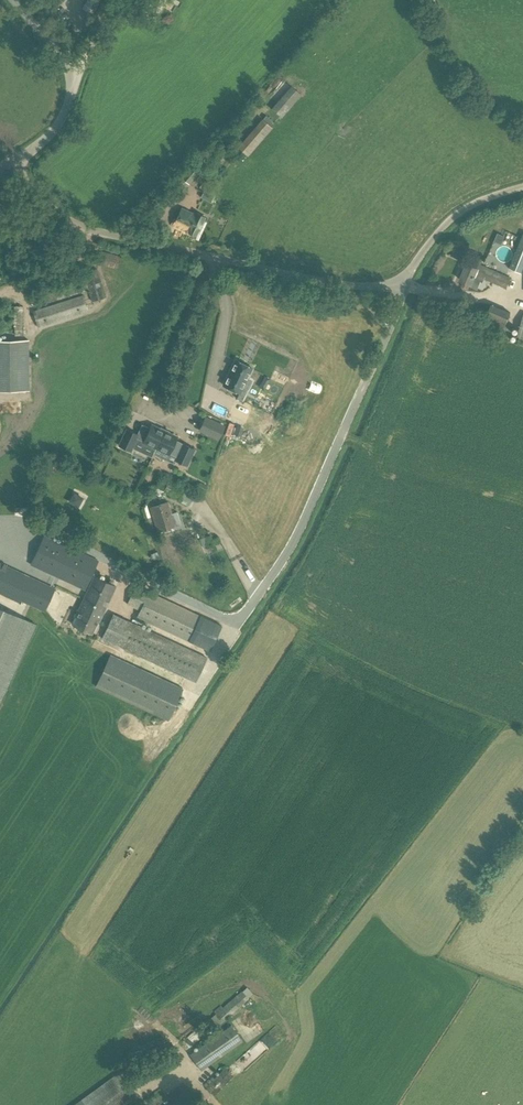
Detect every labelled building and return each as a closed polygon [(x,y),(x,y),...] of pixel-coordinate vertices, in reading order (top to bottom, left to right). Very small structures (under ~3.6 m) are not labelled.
[(51,14),(60,6),(53,0),(38,0),(51,14)] [(292,87),(276,106),(285,114),(301,95),(292,87)] [(261,122),(239,147),(249,155),(271,129),(261,122)] [(199,157),(182,178),(190,185),(200,173),(199,173),(207,164),(199,157)] [(182,208),(174,225),(187,231),(187,232),(197,237),(206,218),(195,213),(195,214),(188,211),(188,210),(187,209),(187,210),(182,208)] [(520,243),(510,268),(522,273),(522,271),(522,236),(520,243)] [(102,251),(99,263),(118,269),(121,256),(102,251)] [(467,264),(459,280),(470,285),(469,286),(476,289),(481,278),(505,289),(510,279),(478,264),(478,263),(474,261),(473,262),(469,260),(467,264)] [(97,269),(83,273),(92,302),(107,297),(97,269)] [(41,292),(29,296),(32,306),(45,302),(45,304),(82,292),(77,278),(41,290),(41,292)] [(83,295),(33,311),(38,328),(88,312),(83,295)] [(463,302),(457,317),(467,321),(473,306),(463,302)] [(491,305),(482,323),(501,332),(510,314),(491,305)] [(0,372),(0,392),(29,391),(28,340),(0,340),(0,372)] [(226,355),(213,380),(230,388),(242,363),(226,355)] [(223,426),(206,417),(199,428),(217,438),(223,426)] [(156,447),(164,431),(151,425),(150,428),(142,424),(137,434),(127,429),(119,446),(130,451),(136,438),(156,447)] [(177,437),(164,431),(156,447),(177,457),(175,460),(186,465),(194,449),(176,440),(177,437)] [(168,481),(163,492),(179,499),(185,489),(179,486),(168,481)] [(201,482),(198,488),(205,492),(209,485),(201,482)] [(168,502),(150,508),(157,532),(182,524),(178,512),(172,514),(168,502)] [(42,610),(53,585),(12,568),(15,561),(82,589),(88,575),(31,552),(27,562),(17,558),(29,527),(16,522),(14,528),(0,522),(0,593),(42,610)] [(210,535),(206,541),(213,545),(217,539),(210,535)] [(77,617),(73,625),(92,634),(98,621),(99,622),(115,586),(93,576),(75,616),(77,617)] [(125,597),(123,604),(134,608),(136,602),(125,597)] [(207,650),(217,624),(162,602),(161,605),(141,597),(132,619),(207,650)] [(27,620),(0,610),(0,695),(27,620)] [(102,628),(98,639),(113,645),(118,635),(102,628)] [(166,719),(179,686),(104,657),(91,690),(166,719)] [(249,998),(242,990),(216,1013),(223,1021),(249,998)] [(244,1017),(239,1020),(245,1028),(249,1025),(244,1017)] [(274,1037),(280,1031),(273,1025),(267,1031),(274,1037)] [(232,1026),(192,1054),(203,1070),(243,1042),(232,1026)] [(242,1052),(252,1061),(262,1050),(252,1041),(242,1052)] [(242,1052),(234,1058),(240,1067),(248,1061),(242,1052)] [(224,1068),(206,1087),(215,1096),(233,1076),(224,1068)] [(74,1104),(125,1104),(138,1095),(120,1071),(74,1104)] [(157,1086),(149,1091),(153,1097),(161,1092),(157,1086)] [(167,1104),(188,1104),(180,1095),(167,1104)]
